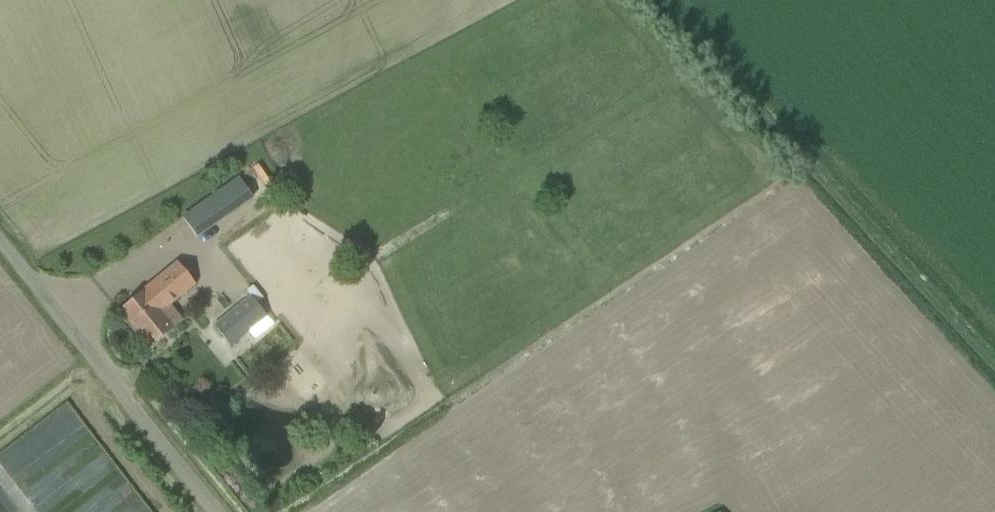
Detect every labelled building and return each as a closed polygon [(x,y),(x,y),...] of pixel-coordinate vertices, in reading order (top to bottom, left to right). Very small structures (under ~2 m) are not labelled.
[(178,215),(194,237),(252,194),(236,173),(178,215)] [(120,310),(150,347),(174,328),(161,311),(195,283),(177,263),(120,310)] [(267,316),(251,296),(214,325),(231,345),(267,316)] [(113,454),(99,464),(107,475),(98,482),(103,489),(72,511),(155,511),(113,454)]
